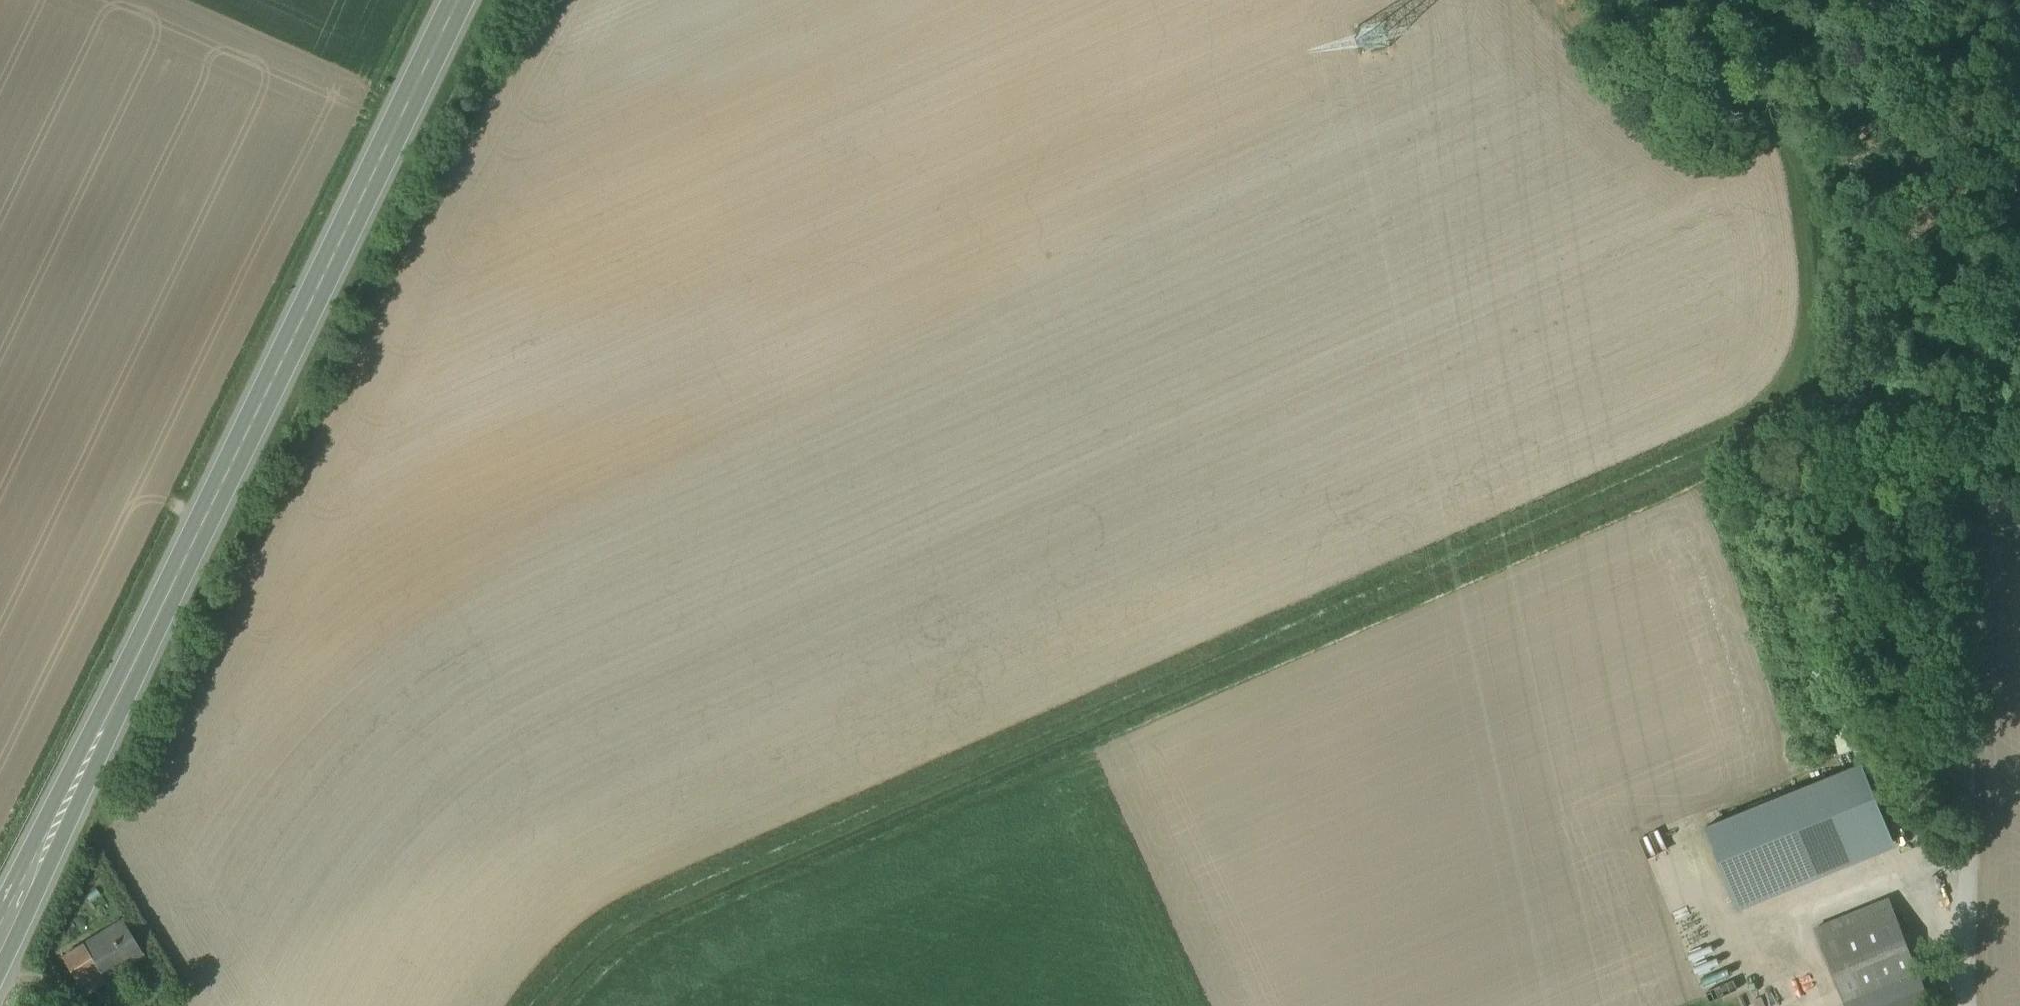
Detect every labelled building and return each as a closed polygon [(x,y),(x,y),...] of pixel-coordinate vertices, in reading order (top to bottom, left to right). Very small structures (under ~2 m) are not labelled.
[(1896,846),(1863,764),(1817,783),(1705,828),(1739,910),(1896,846)] [(1814,929),(1845,1005),(1932,1005),(1889,899),(1814,929)] [(83,945),(104,979),(144,955),(123,921),(83,945)] [(106,982),(104,979),(83,945),(62,958),(85,995),(106,982)]
